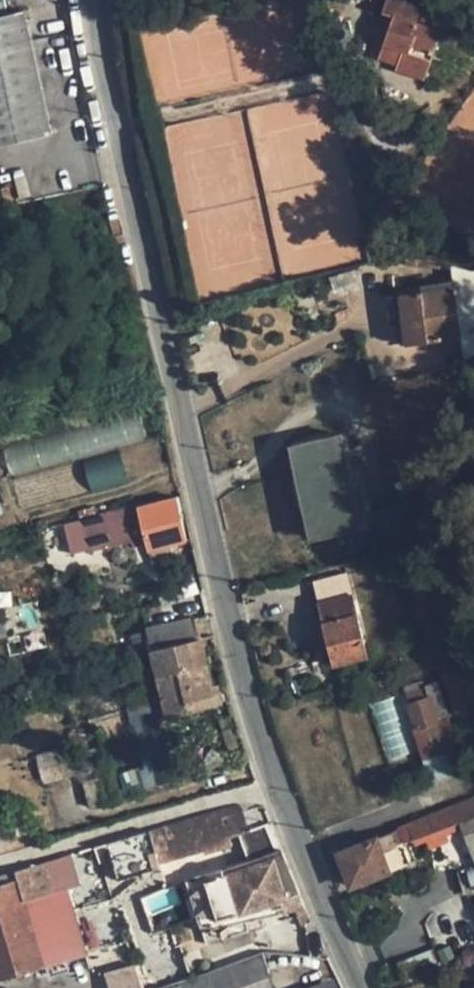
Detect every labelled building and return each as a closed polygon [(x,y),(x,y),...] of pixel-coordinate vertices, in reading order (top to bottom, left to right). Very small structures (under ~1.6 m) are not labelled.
[(0,18),(0,147),(52,135),(26,12),(0,18)] [(381,13),(378,22),(391,27),(380,58),(398,64),(396,68),(425,79),(441,34),(381,13)] [(449,122),(473,141),(473,89),(449,122)] [(401,296),(407,346),(460,339),(473,337),(473,308),(456,310),(453,289),(401,296)] [(349,475),(340,437),(293,447),(312,538),(361,528),(352,489),(360,487),(357,474),(349,475)] [(119,453),(83,461),(90,491),(126,483),(119,453)] [(177,499),(159,503),(170,546),(188,542),(177,499)] [(150,551),(170,546),(159,503),(139,508),(145,532),(150,551)] [(138,504),(81,519),(89,547),(145,532),(139,508),(138,504)] [(174,562),(170,546),(150,551),(146,553),(150,567),(174,562)] [(315,584),(325,625),(330,646),(335,666),(369,657),(347,575),(315,584)] [(147,631),(147,632),(150,643),(152,652),(202,640),(196,619),(147,631)] [(322,648),(330,646),(325,625),(317,627),(322,648)] [(134,647),(150,643),(147,632),(132,636),(134,647)] [(152,652),(157,674),(207,661),(202,640),(152,652)] [(147,677),(157,674),(152,652),(142,655),(147,677)] [(213,687),(207,661),(157,674),(158,677),(169,719),(191,713),(187,702),(215,695),(213,687)] [(381,688),(391,684),(389,677),(378,680),(381,688)] [(404,688),(406,694),(425,688),(423,682),(404,688)] [(437,685),(450,719),(440,684),(437,685)] [(220,685),(213,687),(215,695),(187,702),(191,713),(226,705),(220,685)] [(427,760),(428,760),(445,754),(459,750),(450,719),(437,685),(425,688),(436,723),(418,729),(427,760)] [(436,723),(425,688),(406,694),(418,729),(436,723)] [(407,754),(392,703),(373,709),(388,759),(407,754)] [(451,778),(445,754),(428,760),(435,782),(451,778)] [(473,816),(473,799),(434,815),(440,829),(458,822),(473,816)] [(271,825),(262,800),(166,828),(167,830),(111,845),(119,878),(175,860),(174,857),(242,837),(271,825)] [(411,840),(422,836),(440,829),(434,815),(406,826),(411,840)] [(468,848),(470,847),(473,846),(473,816),(458,822),(468,848)] [(447,846),(440,829),(422,836),(429,853),(447,846)] [(386,837),(376,841),(384,859),(393,855),(386,837)] [(384,859),(376,841),(339,856),(351,887),(388,873),(384,859)] [(301,896),(282,850),(204,876),(218,923),(301,896)] [(71,889),(63,860),(16,875),(15,872),(0,877),(0,983),(44,970),(25,903),(71,889)] [(91,955),(71,889),(25,903),(44,970),(91,955)] [(263,956),(174,987),(274,987),(263,956)]
